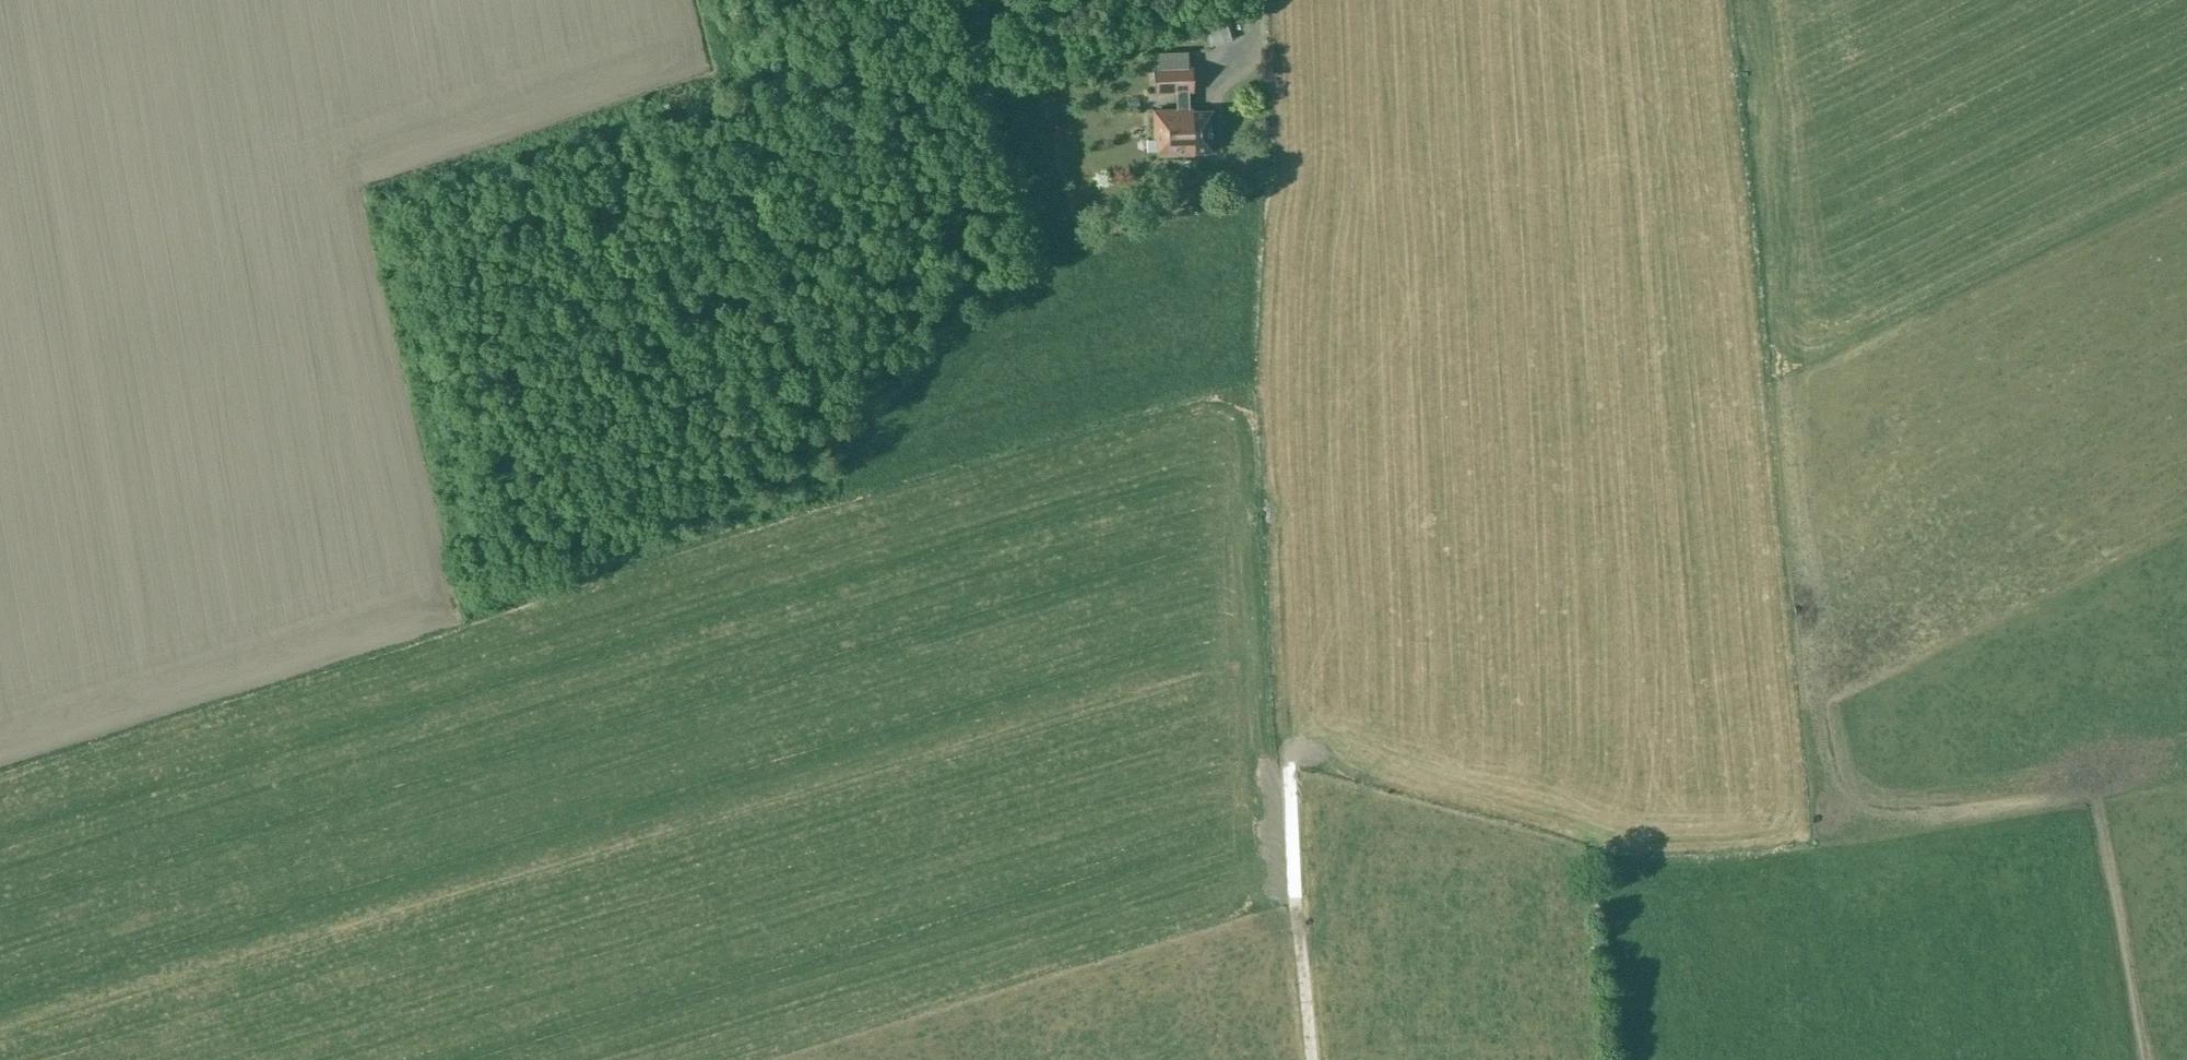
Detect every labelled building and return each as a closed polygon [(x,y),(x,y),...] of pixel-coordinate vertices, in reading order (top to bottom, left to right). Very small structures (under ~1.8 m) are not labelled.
[(1231,40),(1224,17),(1202,23),(1209,47),(1231,40)] [(1157,138),(1157,155),(1194,154),(1194,151),(1213,151),(1212,111),(1193,111),(1193,108),(1189,109),(1189,91),(1193,91),(1192,67),(1189,67),(1188,52),(1157,53),(1158,68),(1155,68),(1156,92),(1176,91),(1176,109),(1153,110),(1154,138),(1157,138)]
